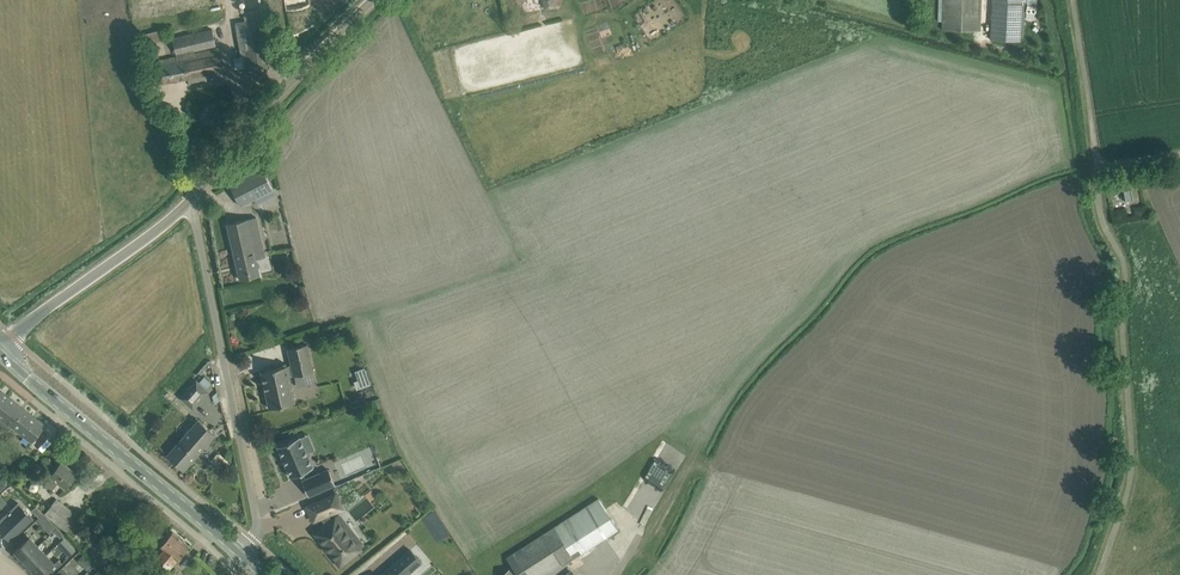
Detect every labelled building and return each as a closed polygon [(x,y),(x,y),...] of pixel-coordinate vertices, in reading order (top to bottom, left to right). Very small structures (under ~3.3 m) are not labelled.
[(937,20),(942,21),(942,29),(980,30),(981,0),(938,0),(937,20)] [(990,39),(1021,40),(1022,34),(1025,34),(1026,5),(1034,5),(1034,0),(992,0),(990,39)] [(235,57),(236,69),(272,64),(264,8),(245,11),(246,20),(237,22),(242,56),(235,57)] [(147,33),(151,47),(165,42),(161,28),(147,33)] [(225,75),(222,63),(219,47),(194,52),(193,50),(215,46),(212,31),(173,38),(176,56),(156,60),(161,83),(188,77),(189,82),(225,75)] [(273,189),(259,161),(226,178),(240,205),(273,189)] [(1131,189),(1124,190),(1126,202),(1133,200),(1131,189)] [(227,223),(240,279),(260,275),(256,259),(265,257),(256,217),(227,223)] [(292,365),(261,371),(269,408),(295,402),(289,376),(313,371),(307,344),(288,348),(292,365)] [(367,377),(354,381),(357,388),(370,383),(367,377)] [(196,379),(180,398),(193,410),(210,391),(196,379)] [(4,421),(11,413),(17,418),(24,408),(0,390),(0,417),(4,421)] [(0,417),(0,429),(5,433),(11,426),(31,442),(45,424),(24,408),(17,418),(11,413),(4,421),(0,417)] [(167,455),(184,470),(215,434),(199,419),(167,455)] [(278,446),(291,477),(313,467),(300,436),(278,446)] [(51,475),(46,483),(53,488),(58,481),(66,487),(77,473),(62,461),(51,475)] [(335,485),(328,469),(302,480),(309,496),(335,485)] [(1,473),(0,474),(0,492),(10,482),(1,473)] [(315,533),(340,565),(361,548),(335,517),(332,519),(328,515),(342,509),(335,493),(307,506),(314,521),(321,518),(326,524),(315,533)] [(45,514),(67,531),(79,515),(57,498),(45,514)] [(598,498),(506,557),(518,574),(546,574),(574,557),(571,553),(578,547),(581,552),(618,529),(598,498)] [(0,519),(0,532),(10,542),(33,519),(18,502),(0,519)] [(36,506),(32,510),(39,517),(43,513),(36,506)] [(58,527),(54,531),(61,538),(64,534),(58,527)] [(190,545),(173,531),(161,545),(165,548),(156,559),(169,570),(190,545)] [(14,550),(23,560),(38,545),(26,533),(16,542),(20,546),(14,550)] [(64,538),(58,544),(69,556),(76,549),(64,538)] [(23,560),(31,568),(46,554),(38,545),(23,560)] [(386,574),(406,574),(422,562),(411,549),(389,568),(390,569),(385,573),(387,574),(386,574)] [(31,568),(38,574),(43,574),(45,573),(47,574),(49,574),(62,563),(59,559),(54,563),(46,554),(31,568)] [(63,566),(54,574),(71,574),(63,566)]
